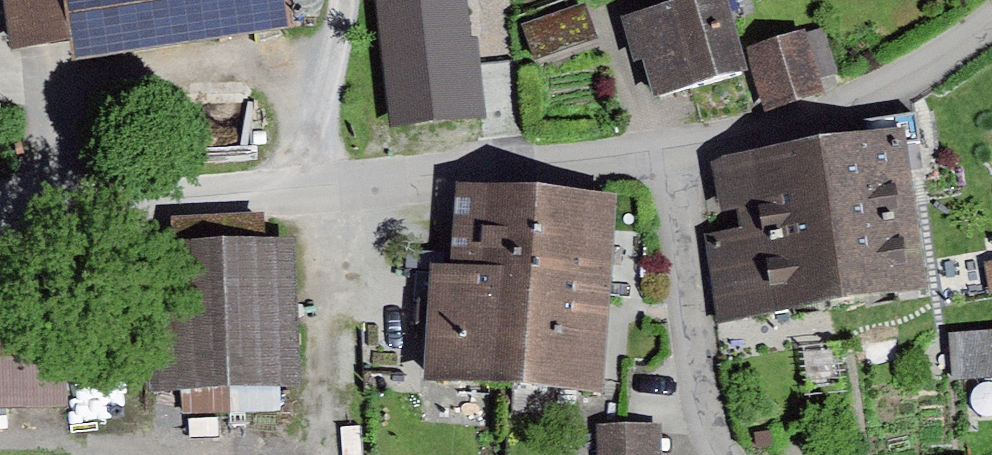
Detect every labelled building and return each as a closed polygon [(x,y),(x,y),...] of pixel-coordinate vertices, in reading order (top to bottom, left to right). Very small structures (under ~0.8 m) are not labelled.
[(20,41),(268,0),(13,0),(20,41)] [(394,109),(478,101),(468,0),(384,0),(394,109)] [(662,11),(630,21),(655,100),(746,71),(724,0),(659,0),(662,11)] [(587,3),(524,22),(535,59),(598,40),(587,3)] [(822,90),(806,34),(748,51),(764,106),(822,90)] [(902,148),(809,162),(830,298),(922,284),(902,148)] [(809,162),(720,176),(731,247),(708,250),(718,314),(830,298),(809,162)] [(537,200),(466,195),(459,282),(531,287),(537,200)] [(612,205),(537,200),(531,287),(606,292),(612,205)] [(266,226),(170,229),(171,259),(146,260),(151,406),(295,401),(290,255),(267,256),(266,226)] [(459,282),(436,280),(429,379),(523,386),(531,287),(459,282)] [(606,292),(531,287),(523,386),(598,391),(606,292)] [(0,320),(0,405),(62,404),(60,319),(0,320)] [(991,378),(991,329),(952,331),(954,379),(991,378)] [(594,439),(595,454),(664,454),(664,438),(594,439)]
